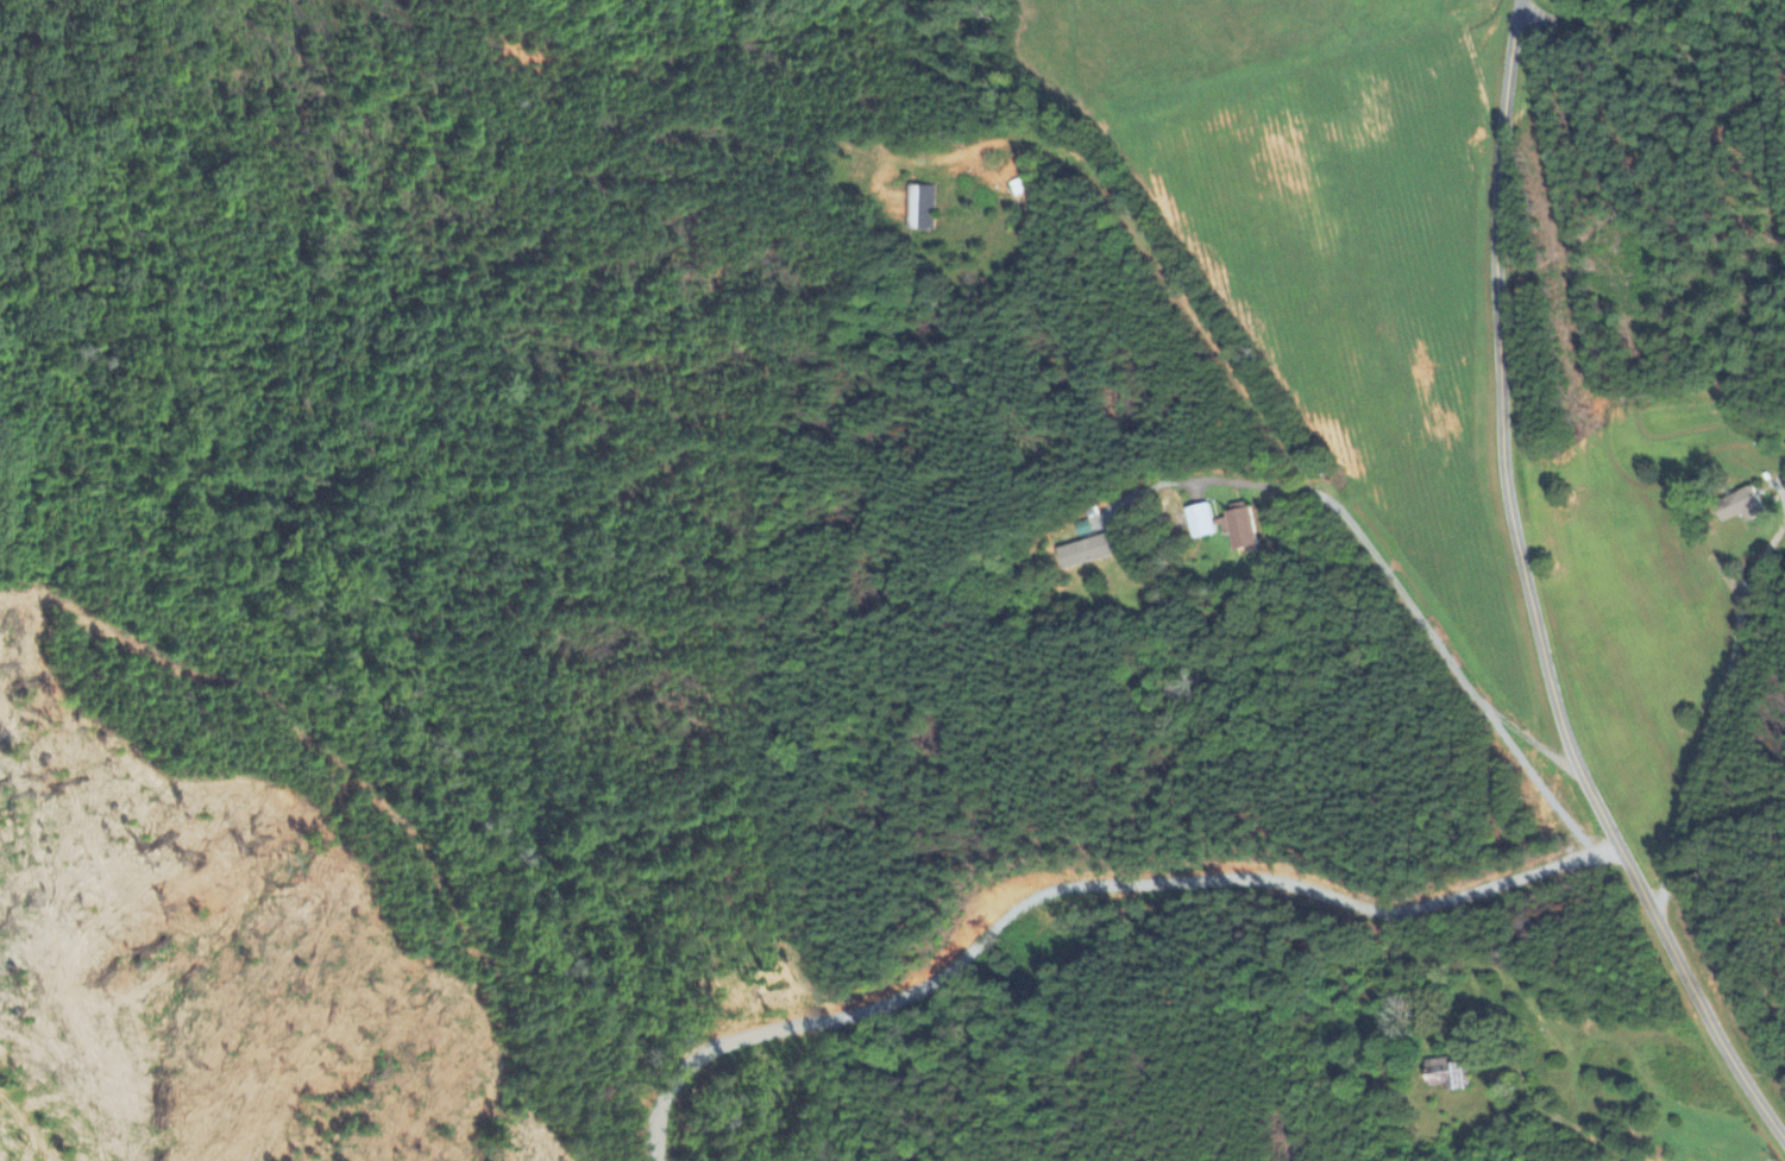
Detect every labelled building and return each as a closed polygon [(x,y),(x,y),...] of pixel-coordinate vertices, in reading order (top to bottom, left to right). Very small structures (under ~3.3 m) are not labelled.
[(1028,194),(1022,179),(1009,185),(1015,199),(1028,194)] [(933,187),(907,187),(908,231),(934,231),(933,187)] [(1766,516),(1753,488),(1714,506),(1722,525),(1744,515),(1748,524),(1766,516)] [(1233,552),(1257,547),(1248,503),(1227,508),(1229,518),(1220,520),(1223,535),(1230,534),(1233,552)] [(1186,508),(1191,539),(1214,535),(1209,505),(1186,508)] [(1057,550),(1063,571),(1115,556),(1108,534),(1057,550)] [(1466,1064),(1448,1065),(1448,1060),(1426,1061),(1427,1087),(1467,1086),(1466,1064)]
